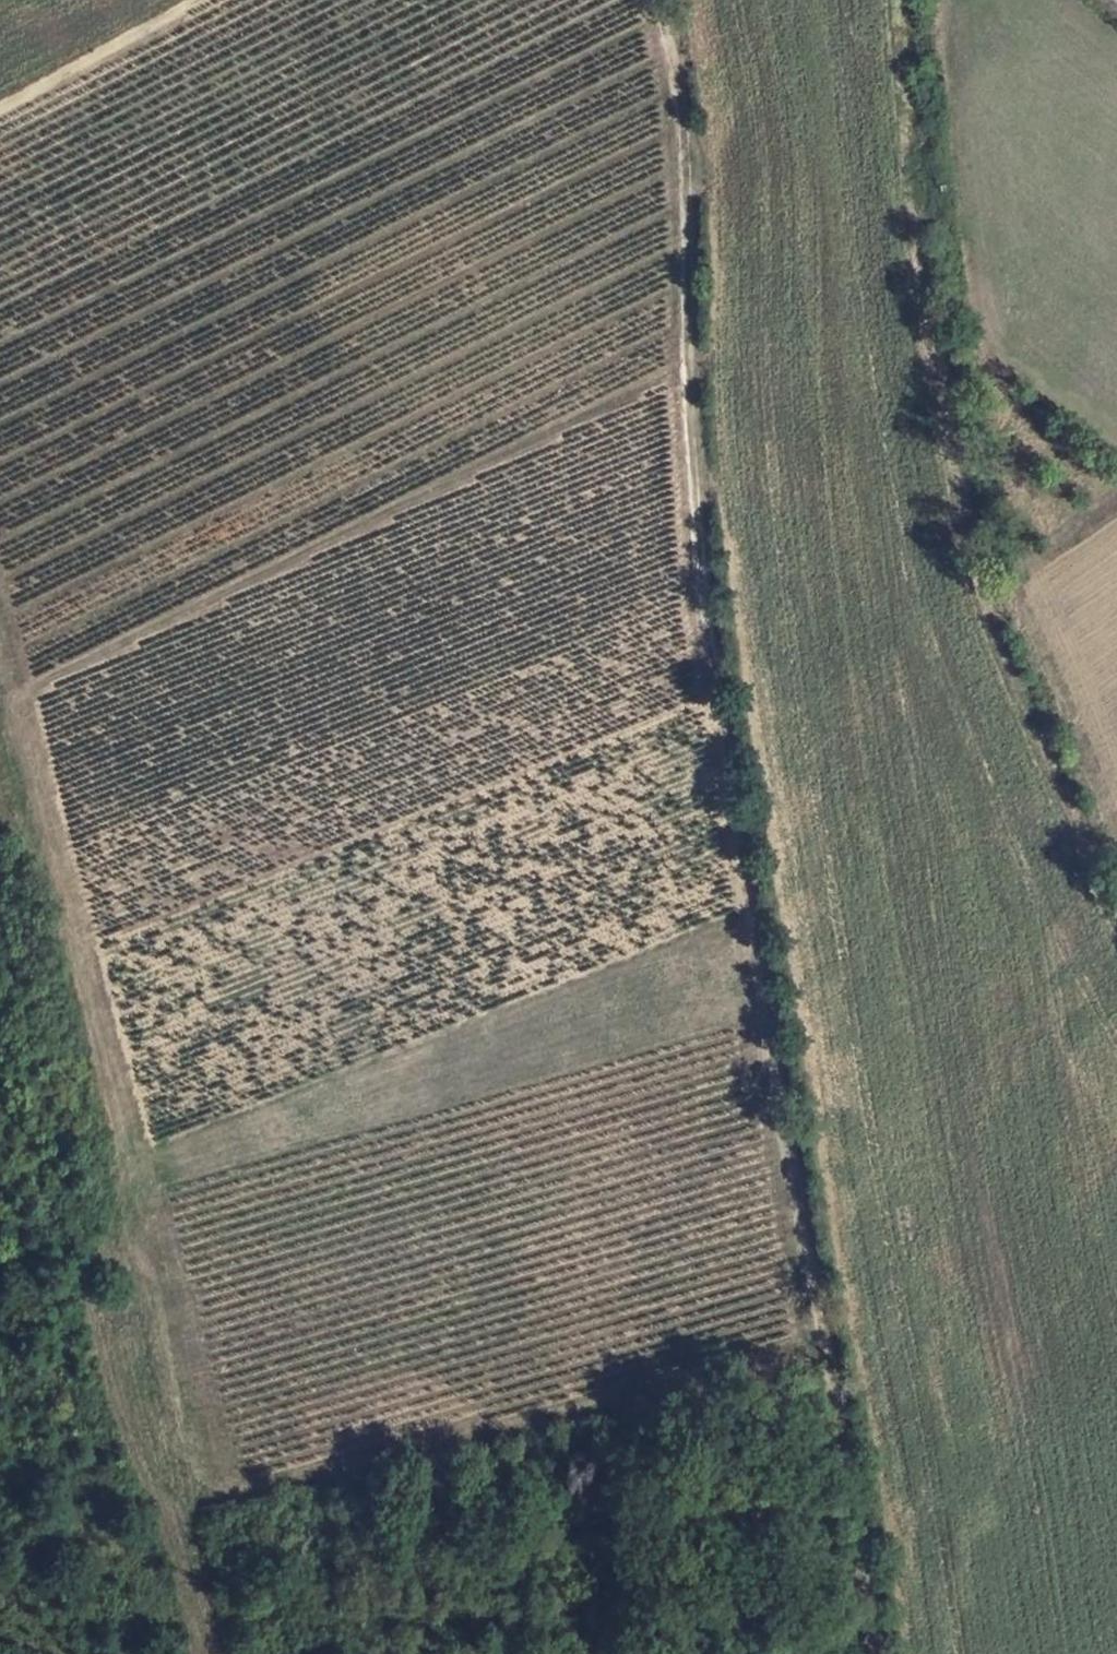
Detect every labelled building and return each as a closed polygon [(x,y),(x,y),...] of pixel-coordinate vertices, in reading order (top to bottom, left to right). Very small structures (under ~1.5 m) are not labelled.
[(818,1379),(806,1380),(808,1392),(819,1391),(818,1379)]
